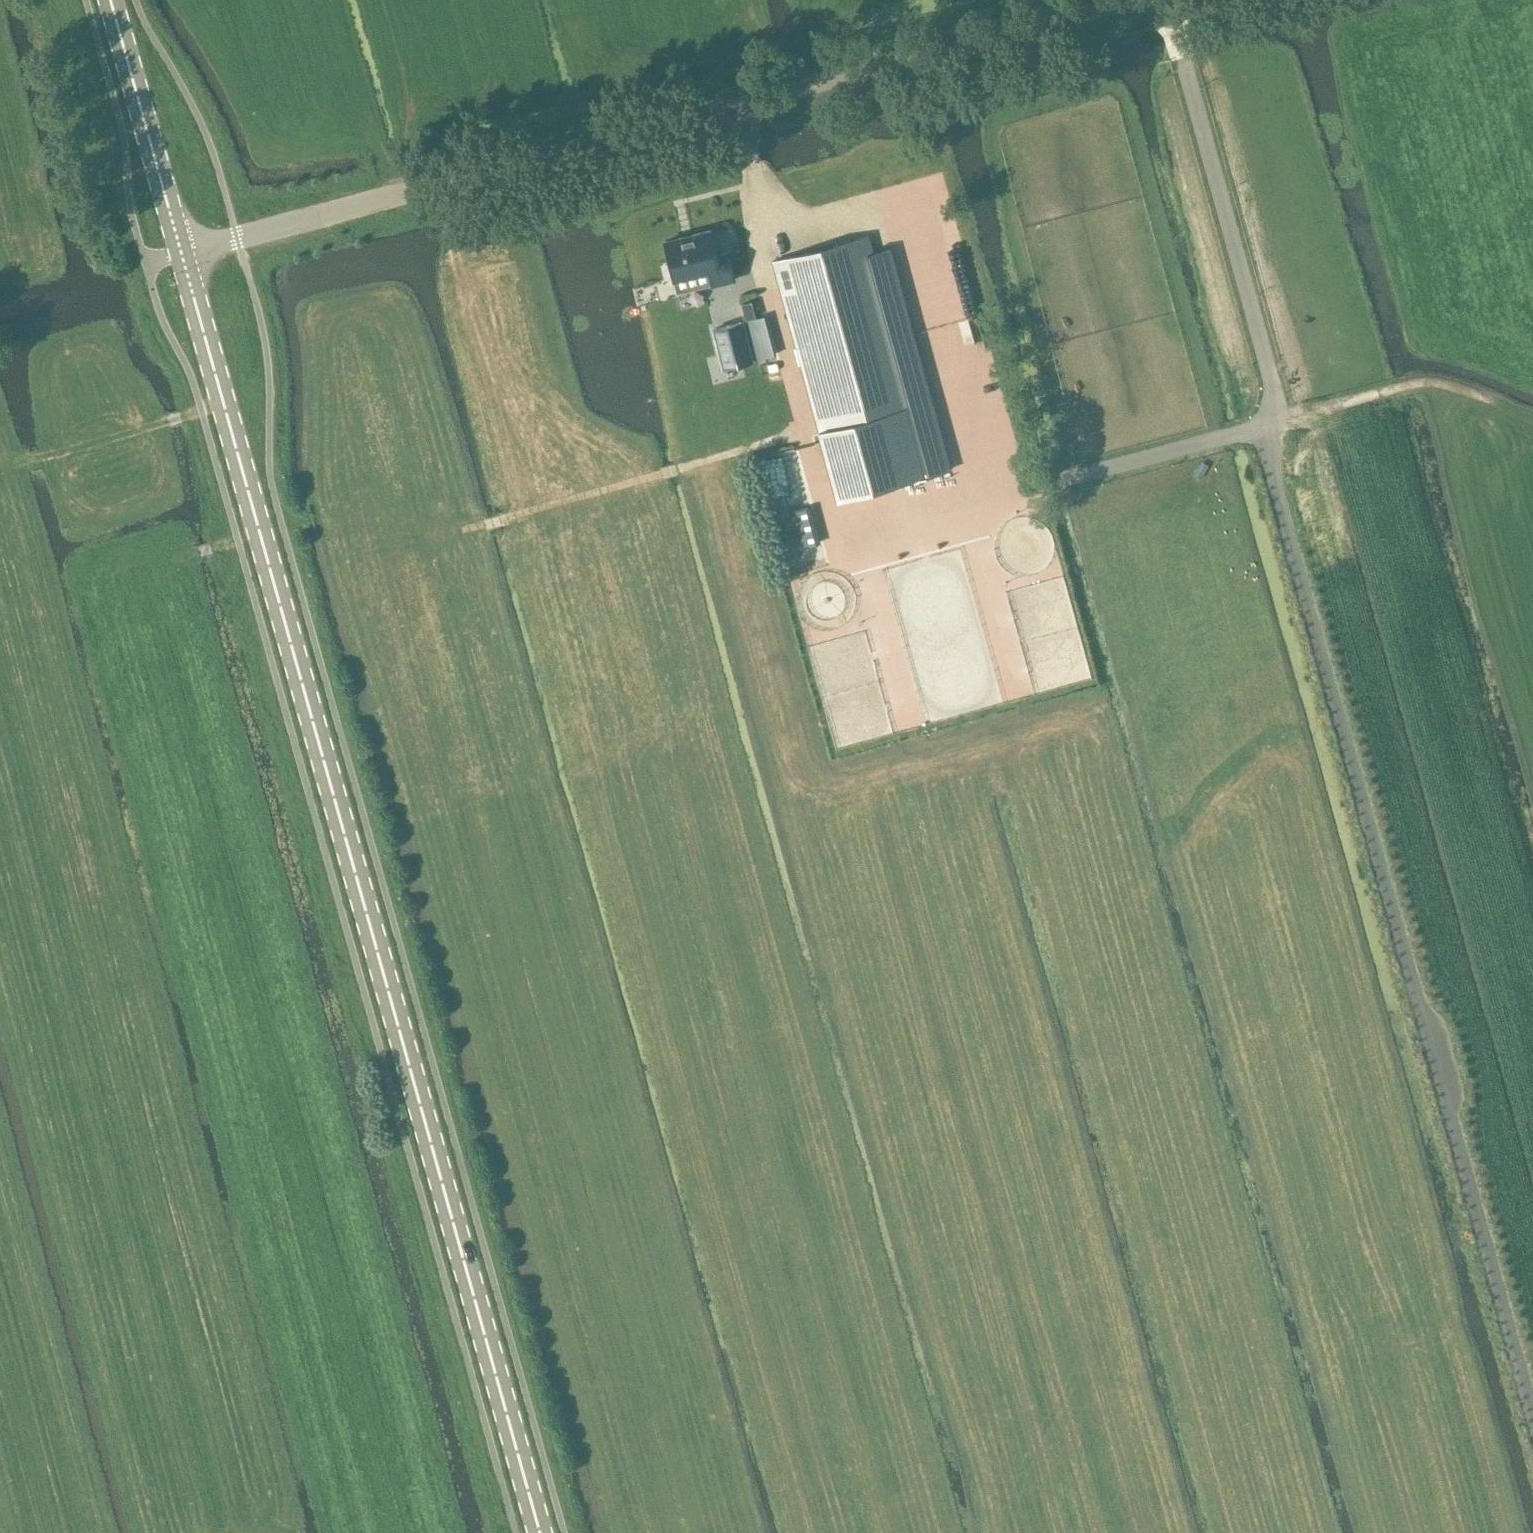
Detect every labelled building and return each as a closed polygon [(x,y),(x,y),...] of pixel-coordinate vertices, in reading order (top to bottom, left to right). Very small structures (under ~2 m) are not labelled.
[(710,231),(665,242),(678,292),(713,284),(735,279),(728,250),(715,253),(710,231)] [(868,235),(775,261),(838,498),(869,490),(934,473),(951,469),(889,246),(873,251),(868,235)] [(747,320),(755,318),(752,301),(743,304),(747,320)] [(751,360),(744,333),(741,322),(732,324),(714,328),(724,367),(751,360)] [(819,544),(809,507),(795,511),(804,547),(819,544)]
